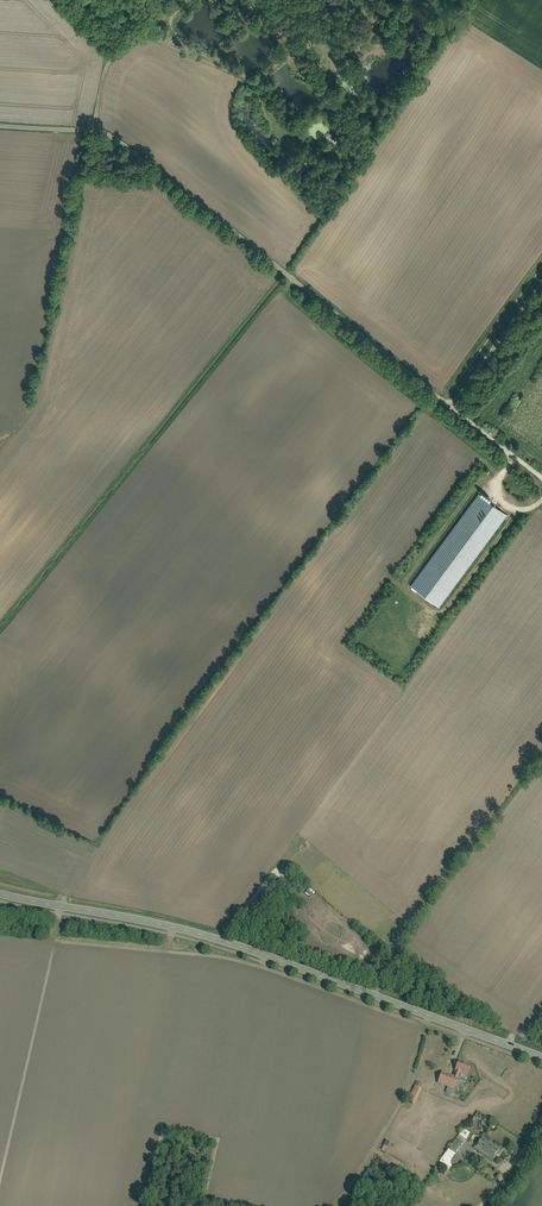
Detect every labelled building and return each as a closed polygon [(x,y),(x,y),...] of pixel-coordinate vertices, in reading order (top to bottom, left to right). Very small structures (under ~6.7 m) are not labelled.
[(307,169),(316,163),(311,155),(301,161),(307,169)] [(506,513),(477,492),(410,585),(439,606),(506,513)] [(436,1083),(454,1089),(460,1073),(467,1075),(471,1065),(458,1060),(453,1075),(441,1071),(436,1083)] [(414,1106),(421,1088),(414,1085),(408,1103),(414,1106)] [(446,1169),(452,1167),(450,1164),(450,1161),(451,1159),(470,1133),(463,1129),(439,1162),(442,1164),(444,1166),(446,1169)] [(484,1136),(476,1148),(493,1160),(501,1149),(484,1136)] [(387,1140),(383,1151),(387,1153),(391,1141),(387,1140)]
